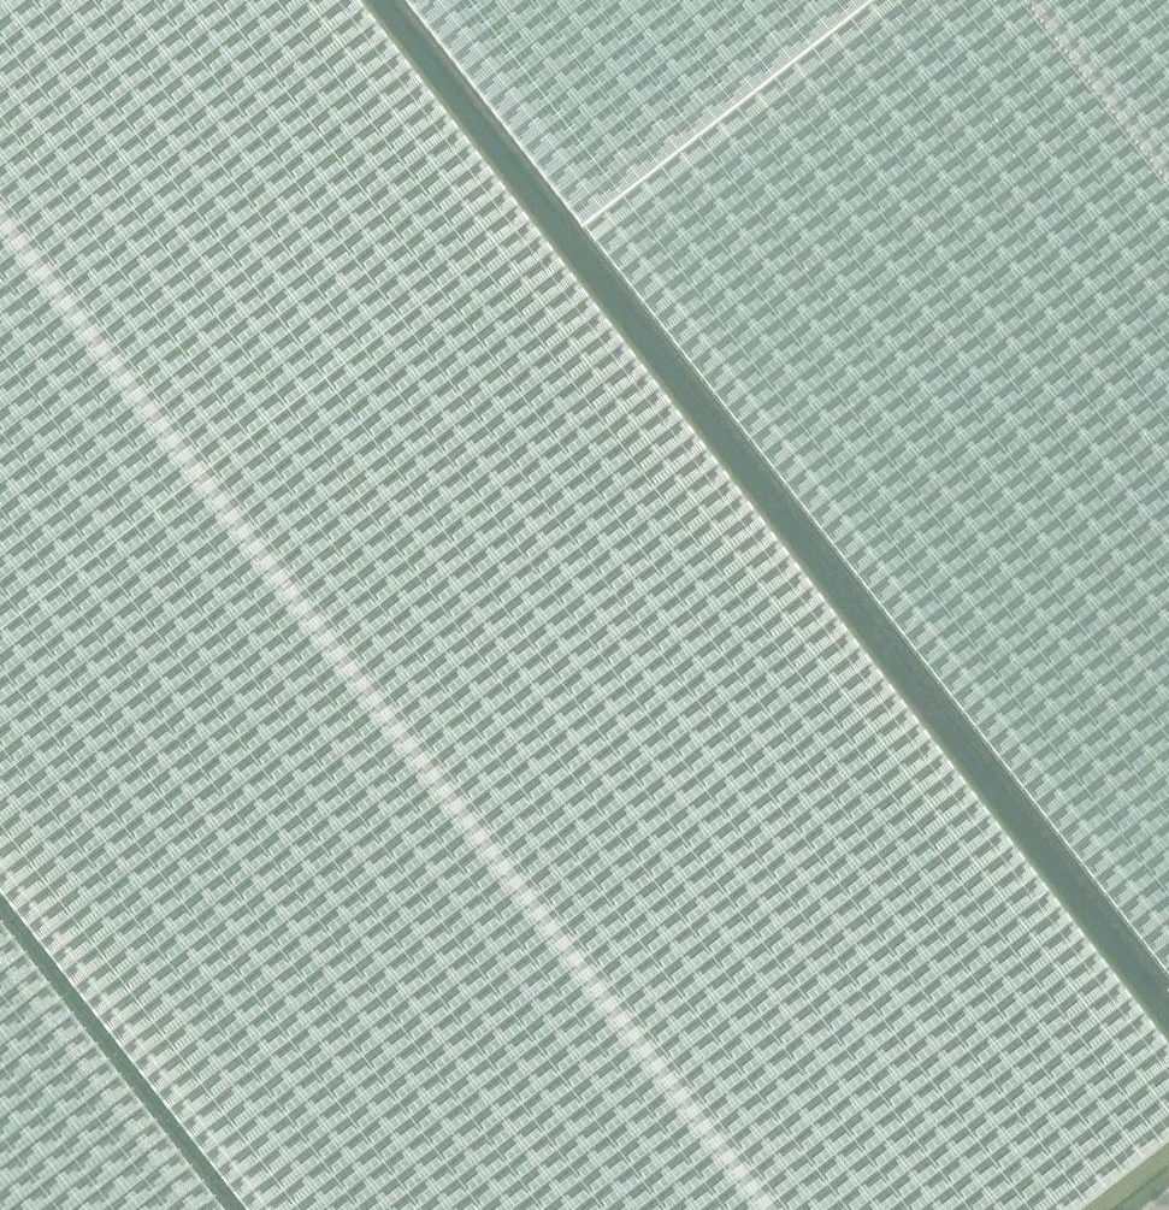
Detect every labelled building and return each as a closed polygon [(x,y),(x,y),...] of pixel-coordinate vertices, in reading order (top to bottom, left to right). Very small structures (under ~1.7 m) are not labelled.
[(247,1209),(1076,1209),(1168,1138),(1168,1049),(356,0),(0,0),(0,891),(247,1209)] [(584,224),(1168,973),(1168,0),(408,0),(584,224)] [(0,923),(0,1209),(222,1209),(0,923)]
